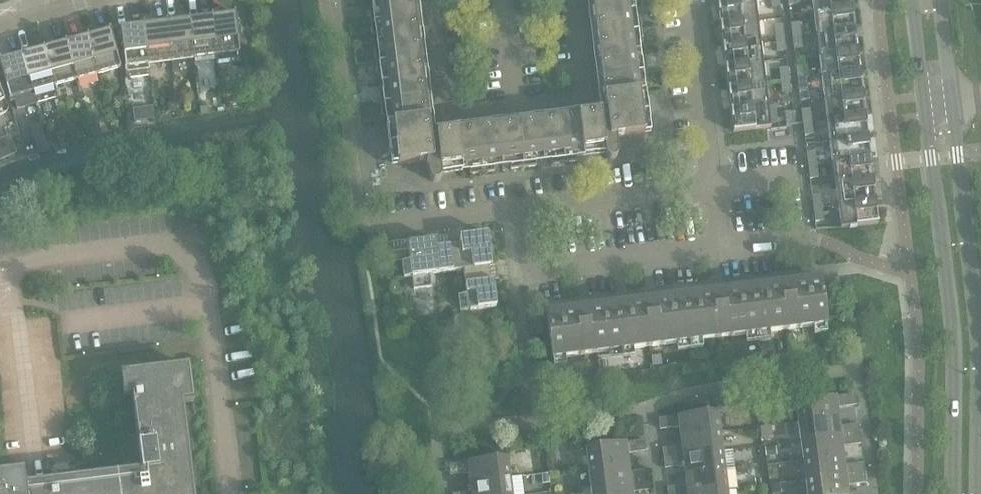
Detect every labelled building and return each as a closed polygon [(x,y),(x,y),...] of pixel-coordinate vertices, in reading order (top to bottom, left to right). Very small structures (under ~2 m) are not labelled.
[(645,86),(648,85),(645,59),(635,60),(633,45),(643,44),(640,18),(630,20),(628,5),(638,3),(638,0),(592,0),(606,113),(430,134),(414,0),(384,0),(378,1),(379,9),(369,10),(372,36),(382,35),(384,50),(374,51),(377,77),(387,75),(389,90),(379,92),(382,118),(392,117),(398,166),(427,162),(429,178),(429,179),(430,180),(431,182),(432,183),(434,183),(436,183),(438,182),(439,182),(440,181),(441,180),(441,178),(441,176),(441,169),(469,165),(470,175),(496,172),(494,162),(509,160),(510,170),(537,167),(536,157),(551,155),(552,165),(577,162),(576,152),(604,149),(605,156),(606,158),(608,160),(610,161),(612,161),(615,161),(616,159),(618,157),(618,155),(616,139),(645,136),(638,86),(645,86)] [(720,25),(758,20),(755,0),(734,0),(717,2),(720,25)] [(772,8),(781,7),(780,0),(771,0),(772,8)] [(814,13),(851,9),(850,0),(812,0),(814,13)] [(854,30),(851,9),(814,13),(817,35),(854,30)] [(217,56),(218,66),(241,63),(235,13),(234,14),(234,15),(213,18),(217,56)] [(217,56),(213,18),(213,17),(213,16),(211,16),(211,18),(190,21),(194,59),(217,56)] [(166,24),(171,62),(194,59),(190,21),(190,19),(189,19),(189,21),(167,24),(167,22),(166,22),(166,24)] [(720,25),(723,46),(760,42),(758,20),(720,25)] [(171,62),(166,24),(145,26),(149,65),(171,62)] [(791,25),(793,38),(802,36),(800,24),(791,25)] [(149,65),(145,26),(145,25),(143,25),(144,27),(122,29),(122,27),(121,28),(127,76),(131,79),(151,77),(149,65)] [(774,27),(776,40),(785,39),(783,26),(774,27)] [(87,36),(98,75),(121,68),(110,30),(109,30),(109,32),(89,38),(88,36),(87,36)] [(817,35),(819,56),(857,52),(854,30),(817,35)] [(65,42),(76,81),(98,75),(87,36),(87,38),(67,44),(66,42),(65,42)] [(802,36),(793,38),(794,51),(803,49),(802,36)] [(785,39),(776,40),(777,52),(786,51),(785,39)] [(43,48),(54,87),(76,81),(65,42),(65,44),(45,50),(44,48),(43,48)] [(760,42),(723,46),(725,68),(763,63),(760,42)] [(22,54),(32,93),(54,87),(43,48),(43,50),(23,56),(22,54)] [(859,73),(857,52),(819,56),(822,78),(859,73)] [(22,54),(21,54),(21,56),(1,62),(0,60),(0,64),(10,99),(32,93),(22,54)] [(763,63),(725,68),(728,89),(765,84),(763,63)] [(796,68),(798,80),(807,79),(805,66),(796,68)] [(780,70),(781,83),(790,81),(788,68),(780,70)] [(862,94),(859,73),(822,78),(825,99),(862,94)] [(807,79),(798,80),(800,93),(809,92),(807,79)] [(790,81),(781,83),(783,95),(792,94),(790,81)] [(728,89),(731,110),(768,106),(765,84),(728,89)] [(7,113),(9,109),(0,89),(0,116),(7,113)] [(865,116),(862,94),(825,99),(827,120),(865,116)] [(768,106),(731,110),(733,133),(771,128),(768,106)] [(802,111),(803,123),(812,122),(811,110),(802,111)] [(795,126),(794,113),(785,114),(787,127),(795,126)] [(827,120),(830,142),(867,137),(865,116),(827,120)] [(812,122),(803,123),(805,137),(814,136),(812,122)] [(19,159),(15,137),(0,139),(0,163),(19,159)] [(830,142),(833,163),(870,159),(867,137),(830,142)] [(807,154),(808,166),(817,165),(816,153),(807,154)] [(870,159),(833,163),(835,185),(873,181),(870,159)] [(817,165),(808,166),(810,180),(819,179),(817,165)] [(835,185),(838,206),(875,202),(873,181),(835,185)] [(812,197),(814,209),(823,208),(821,196),(812,197)] [(875,202),(838,206),(841,229),(878,225),(875,202)] [(823,208),(814,209),(815,223),(824,222),(823,208)] [(452,273),(464,271),(492,268),(487,234),(460,238),(461,246),(449,248),(452,273)] [(452,273),(449,248),(437,249),(436,241),(408,244),(410,261),(402,262),(404,279),(412,278),(414,290),(432,288),(430,276),(452,273)] [(492,268),(464,271),(466,294),(458,295),(460,312),(461,312),(462,316),(453,317),(454,324),(468,322),(467,311),(496,307),(492,268)] [(752,287),(758,334),(827,326),(821,279),(752,287)] [(752,287),(685,296),(690,342),(758,334),(752,287)] [(617,304),(623,351),(690,342),(685,296),(617,304)] [(623,351),(617,304),(546,313),(552,359),(623,351)] [(182,393),(192,392),(189,367),(163,370),(164,379),(122,385),(123,400),(132,398),(141,471),(74,480),(74,482),(59,484),(58,482),(48,483),(46,463),(68,460),(52,317),(0,323),(0,370),(10,455),(8,456),(10,467),(34,464),(36,484),(22,486),(23,488),(5,491),(4,483),(0,484),(0,493),(194,493),(182,393)] [(530,321),(532,336),(543,335),(541,319),(530,321)] [(796,402),(799,423),(838,418),(837,408),(856,406),(855,395),(796,402)] [(679,428),(680,437),(720,432),(717,412),(659,419),(660,430),(679,428)] [(799,423),(801,442),(860,435),(859,425),(839,427),(838,418),(799,423)] [(720,432),(680,437),(682,447),(662,449),(664,459),(722,452),(720,432)] [(801,442),(803,462),(843,457),(842,447),(861,445),(860,435),(801,442)] [(586,448),(589,469),(628,463),(627,454),(646,451),(645,441),(586,448)] [(684,467),(685,476),(725,471),(722,452),(664,459),(665,469),(684,467)] [(843,457),(803,462),(806,481),(865,474),(863,463),(844,466),(843,457)] [(469,474),(470,483),(510,478),(507,458),(449,465),(450,476),(469,474)] [(628,463),(589,469),(591,488),(650,480),(649,470),(629,473),(628,463)] [(668,493),(700,493),(727,491),(725,471),(685,476),(686,485),(667,488),(668,493)] [(807,493),(848,493),(847,486),(866,483),(865,474),(806,481),(807,493)] [(470,483),(471,493),(461,493),(512,493),(510,478),(470,483)] [(591,488),(592,493),(632,493),(651,490),(650,480),(591,488)]
